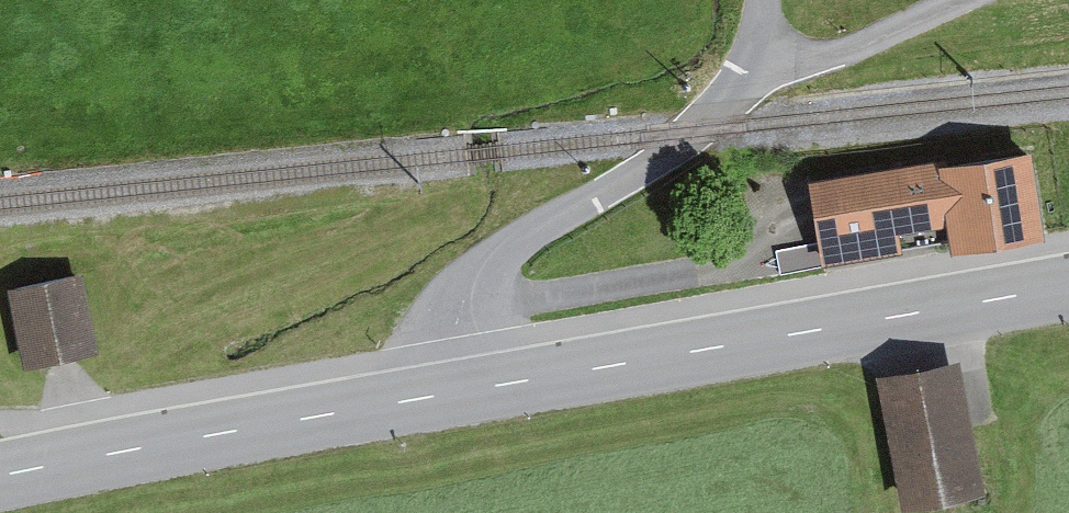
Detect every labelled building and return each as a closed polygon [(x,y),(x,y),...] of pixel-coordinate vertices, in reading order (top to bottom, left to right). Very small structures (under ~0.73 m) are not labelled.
[(1010,157),(800,190),(812,267),(886,256),(884,239),(926,232),(930,258),(1024,243),(1010,157)] [(5,292),(20,369),(99,354),(84,277),(5,292)] [(890,512),(912,512),(972,502),(948,373),(867,388),(890,512)]
